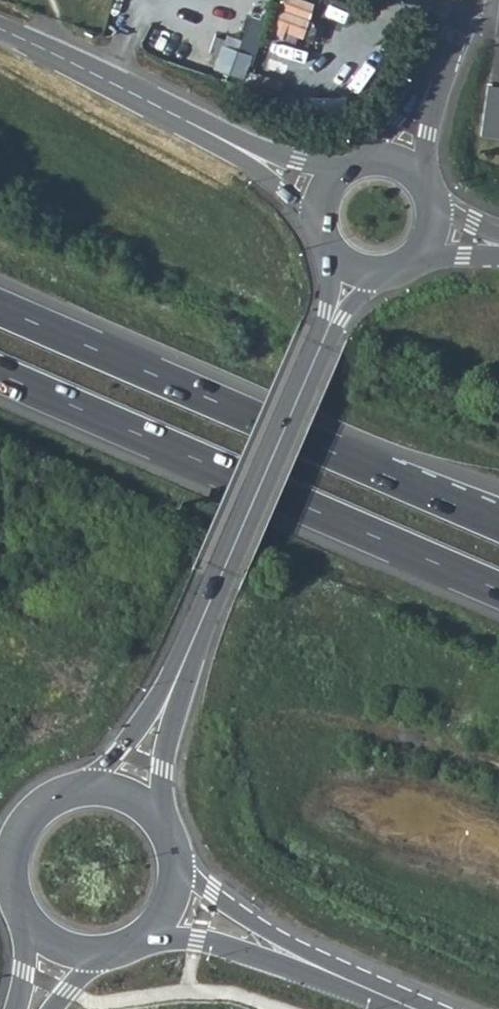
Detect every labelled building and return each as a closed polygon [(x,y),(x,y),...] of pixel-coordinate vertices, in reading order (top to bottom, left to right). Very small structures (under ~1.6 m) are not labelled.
[(273,31),(305,40),(317,0),(282,0),(273,31)] [(220,35),(213,66),(250,75),(264,16),(251,13),(244,41),(220,35)] [(491,87),(485,137),(498,138),(498,88),(491,87)]
